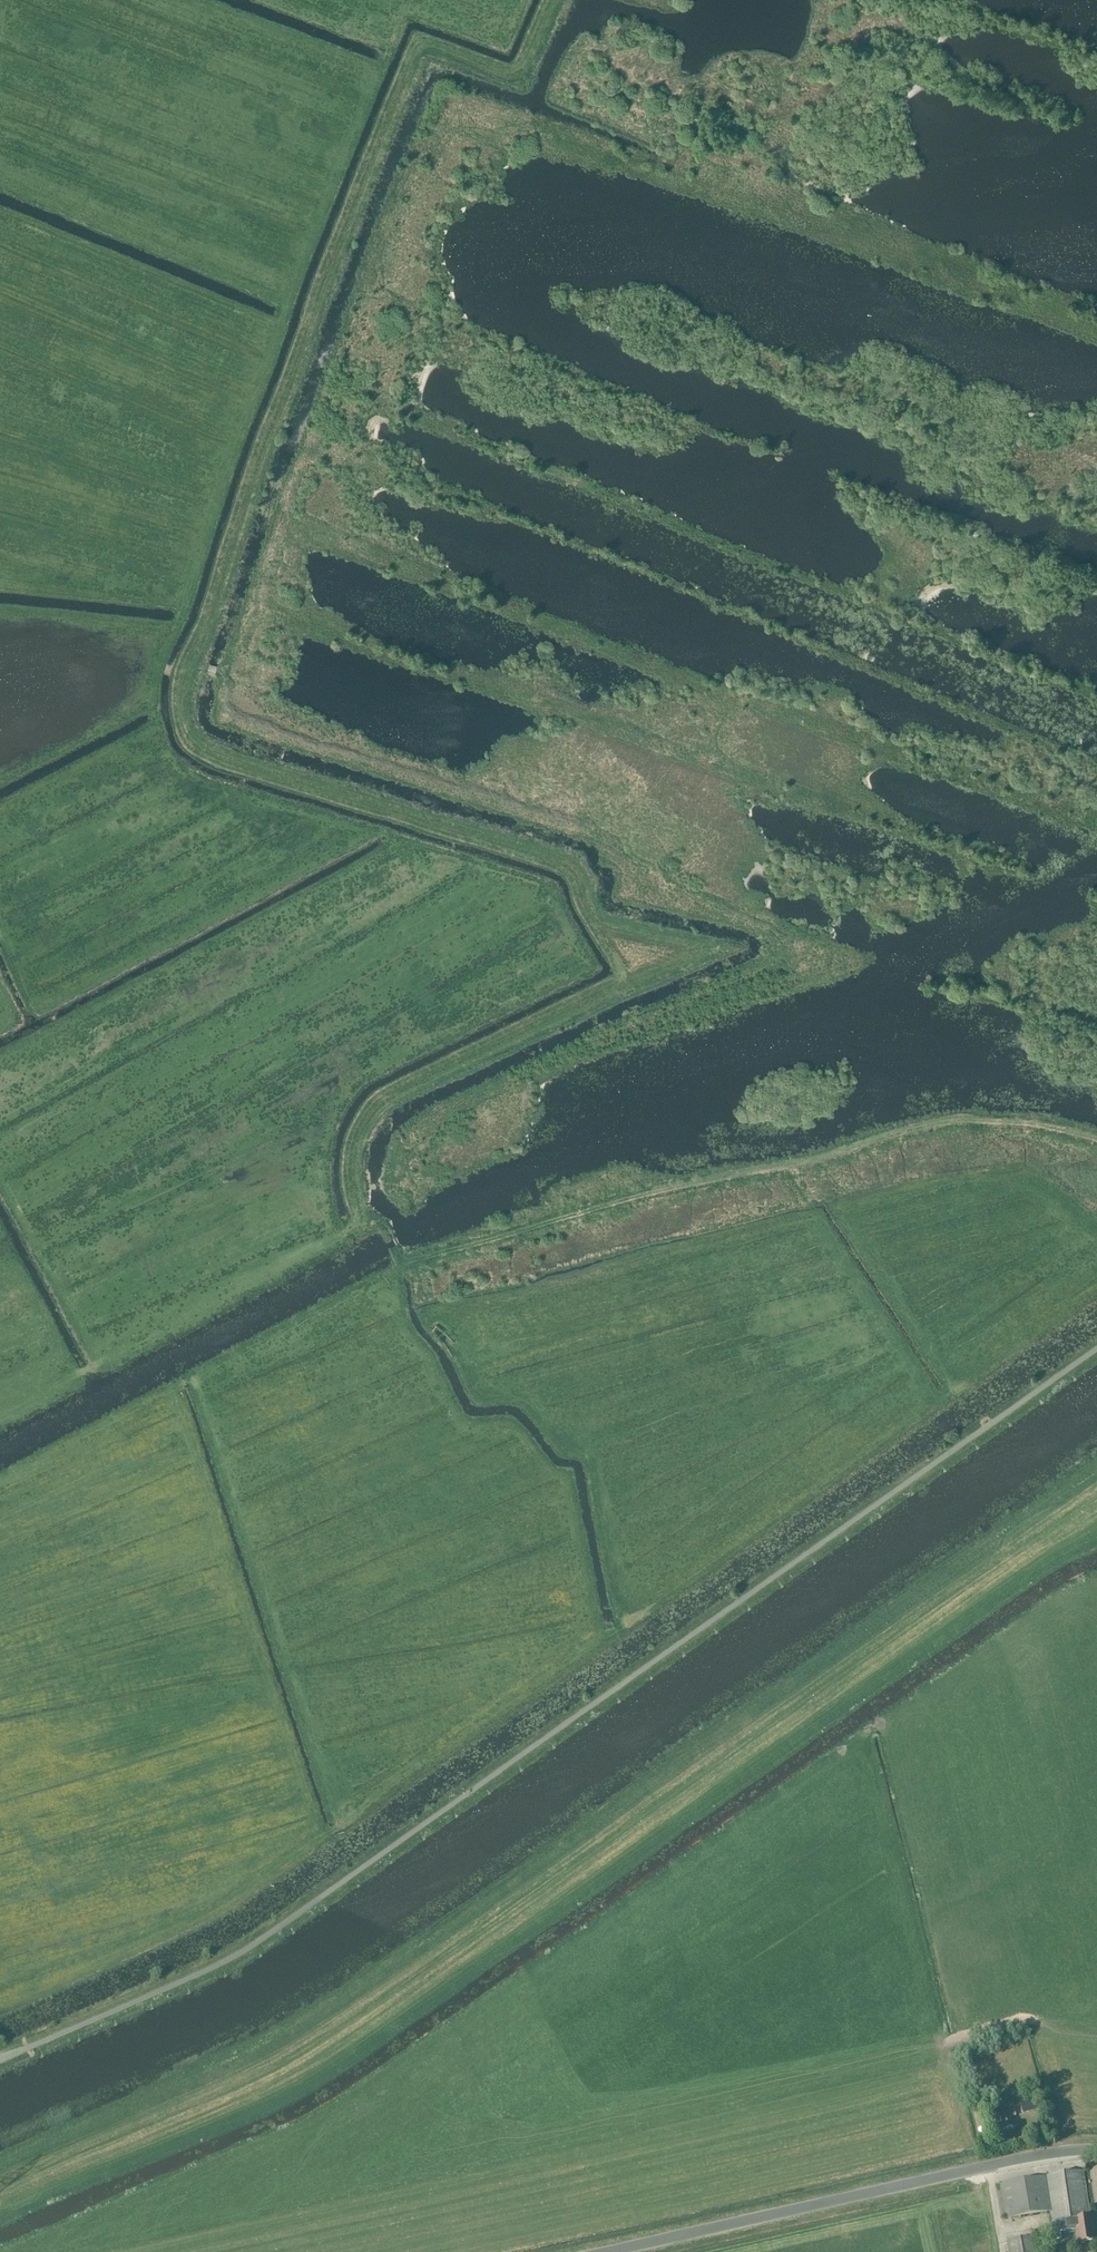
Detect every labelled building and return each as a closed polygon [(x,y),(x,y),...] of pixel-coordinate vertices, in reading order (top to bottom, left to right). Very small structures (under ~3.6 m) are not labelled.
[(1038,2097),(1020,2102),(1024,2114),(1041,2109),(1038,2097)] [(1012,2117),(1016,2116),(1013,2104),(1004,2106),(1005,2110),(998,2112),(1003,2130),(1015,2127),(1012,2117)] [(1050,2212),(1053,2234),(1054,2241),(1062,2240),(1061,2233),(1077,2231),(1079,2244),(1096,2242),(1093,2217),(1078,2220),(1077,2215),(1088,2213),(1082,2171),(1045,2177),(999,2184),(1004,2220),(1050,2212)] [(1008,2242),(1009,2251),(1037,2251),(1035,2238),(1008,2242)]
